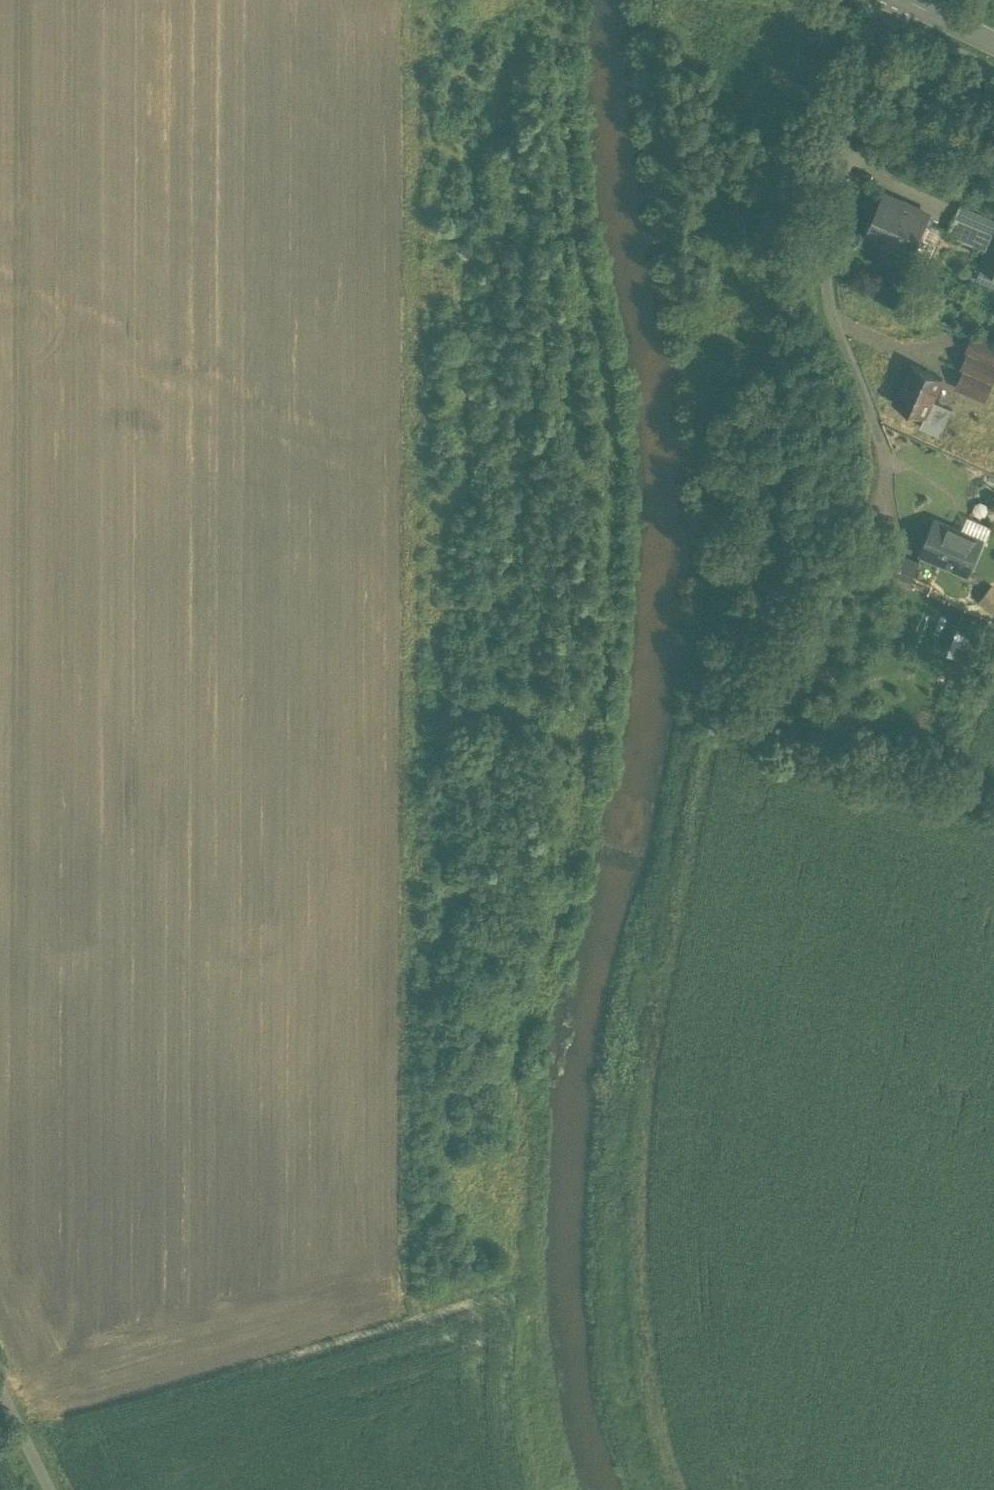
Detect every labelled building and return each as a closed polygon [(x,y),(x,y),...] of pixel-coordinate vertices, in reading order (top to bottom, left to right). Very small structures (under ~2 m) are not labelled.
[(911,204),(883,191),(866,230),(912,251),(930,211),(911,203),(911,204)] [(955,214),(948,231),(987,248),(981,264),(993,271),(993,231),(955,214)] [(975,331),(967,347),(969,349),(962,365),(965,367),(958,382),(984,395),(993,374),(993,340),(975,331)] [(943,374),(912,360),(895,398),(926,413),(933,397),(943,374)] [(933,397),(926,413),(921,422),(941,432),(953,405),(933,397)] [(982,538),(936,517),(923,548),(968,569),(982,538)] [(919,559),(890,547),(882,565),(911,578),(919,559)]
